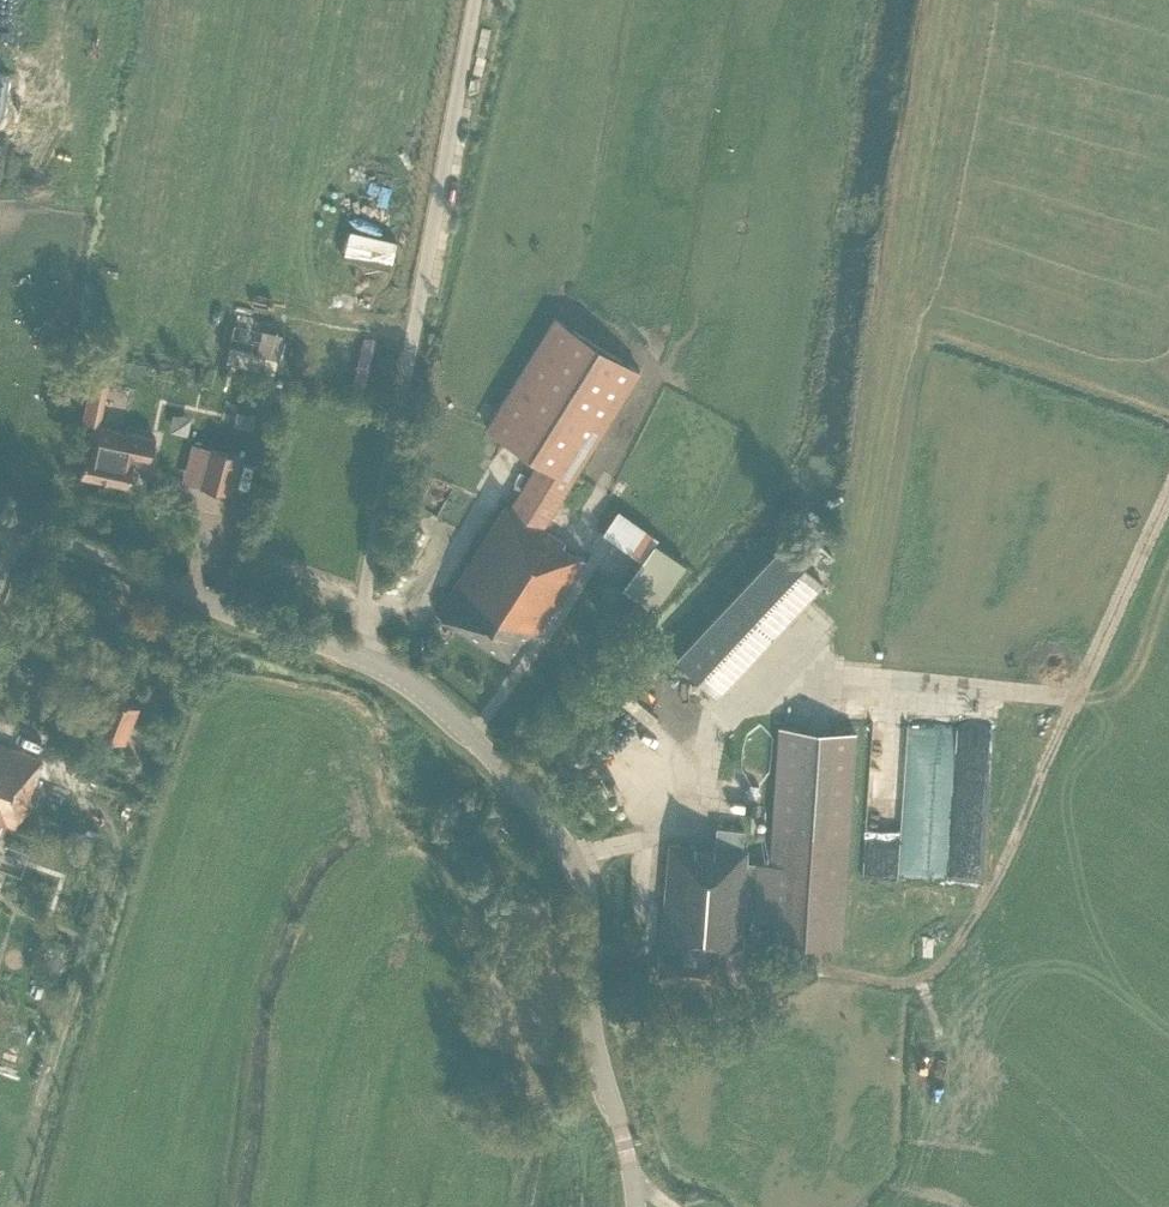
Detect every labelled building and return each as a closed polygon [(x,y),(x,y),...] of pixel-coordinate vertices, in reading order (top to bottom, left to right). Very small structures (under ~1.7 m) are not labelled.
[(537,460),(509,505),(505,503),(436,613),(514,662),(534,630),(537,632),(584,558),(562,544),(564,541),(541,527),(639,371),(553,317),(485,427),(537,460)] [(352,349),(304,339),(298,371),(346,381),(352,349)] [(229,346),(225,361),(273,372),(277,356),(256,352),(229,346)] [(236,410),(233,423),(252,428),(256,415),(236,410)] [(155,437),(119,429),(119,430),(93,424),(88,449),(85,449),(80,473),(128,483),(133,459),(150,463),(155,437)] [(240,453),(212,446),(203,483),(230,490),(240,453)] [(435,472),(422,502),(464,522),(478,492),(435,472)] [(658,537),(617,509),(601,531),(641,559),(621,586),(651,609),(685,564),(655,541),(658,537)] [(822,579),(783,543),(678,656),(716,692),(822,579)] [(196,628),(206,632),(210,622),(200,618),(196,628)] [(109,732),(124,738),(139,702),(110,691),(105,705),(102,704),(93,726),(94,726),(88,740),(103,746),(109,732)] [(855,732),(778,727),(769,863),(746,862),(747,849),(742,849),(744,829),(716,826),(713,846),(669,842),(657,975),(716,980),(719,945),(740,947),(742,918),(765,920),(764,940),(840,945),(855,732)] [(18,826),(43,758),(0,743),(0,819),(18,826)]
